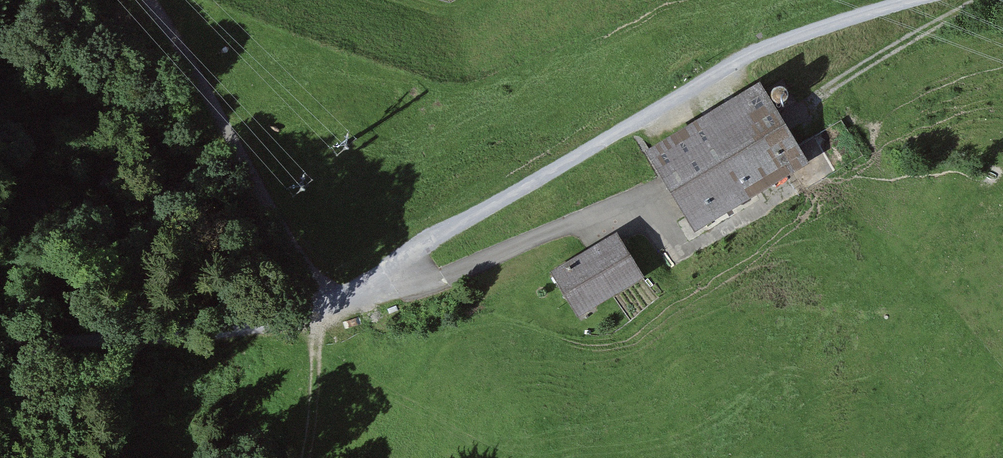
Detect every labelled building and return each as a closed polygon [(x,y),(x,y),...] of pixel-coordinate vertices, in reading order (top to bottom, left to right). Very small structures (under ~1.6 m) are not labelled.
[(809,165),(758,82),(648,151),(700,233),(809,165)] [(644,283),(613,232),(551,269),(582,320),(644,283)]
